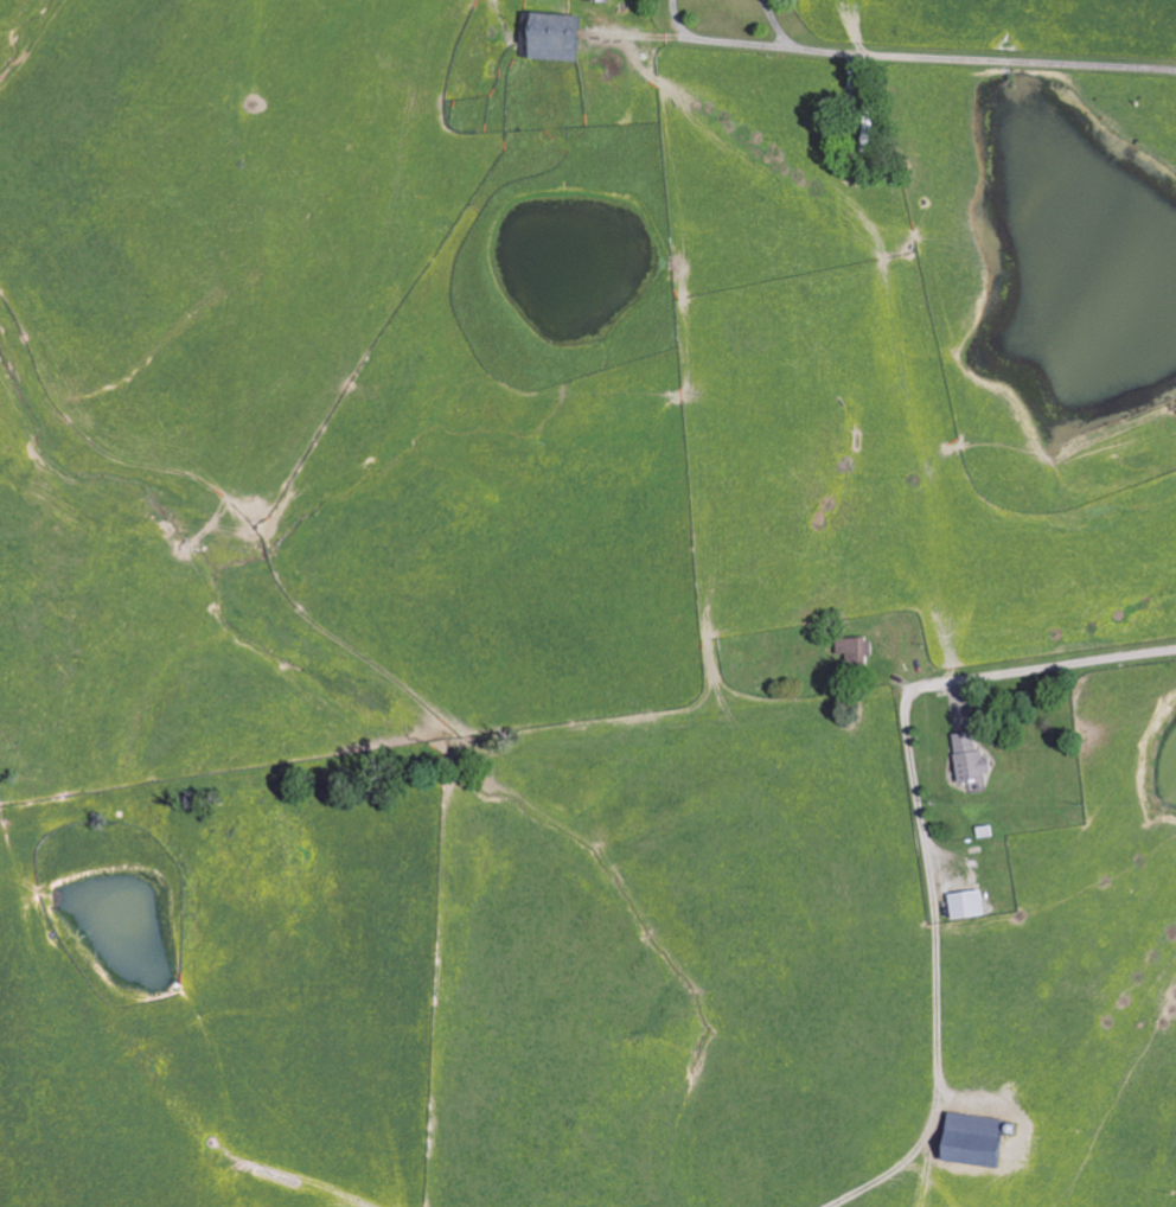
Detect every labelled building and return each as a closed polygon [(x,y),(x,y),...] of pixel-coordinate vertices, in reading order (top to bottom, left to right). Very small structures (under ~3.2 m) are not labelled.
[(590,61),(592,15),(531,12),(529,58),(590,61)] [(836,656),(845,656),(845,668),(866,668),(866,657),(871,657),(871,641),(836,640),(836,656)] [(951,736),(955,784),(987,781),(984,752),(975,753),(973,734),(951,736)] [(946,897),(951,922),(986,916),(982,891),(946,897)] [(1001,1168),(1005,1119),(942,1114),(938,1162),(1001,1168)]
